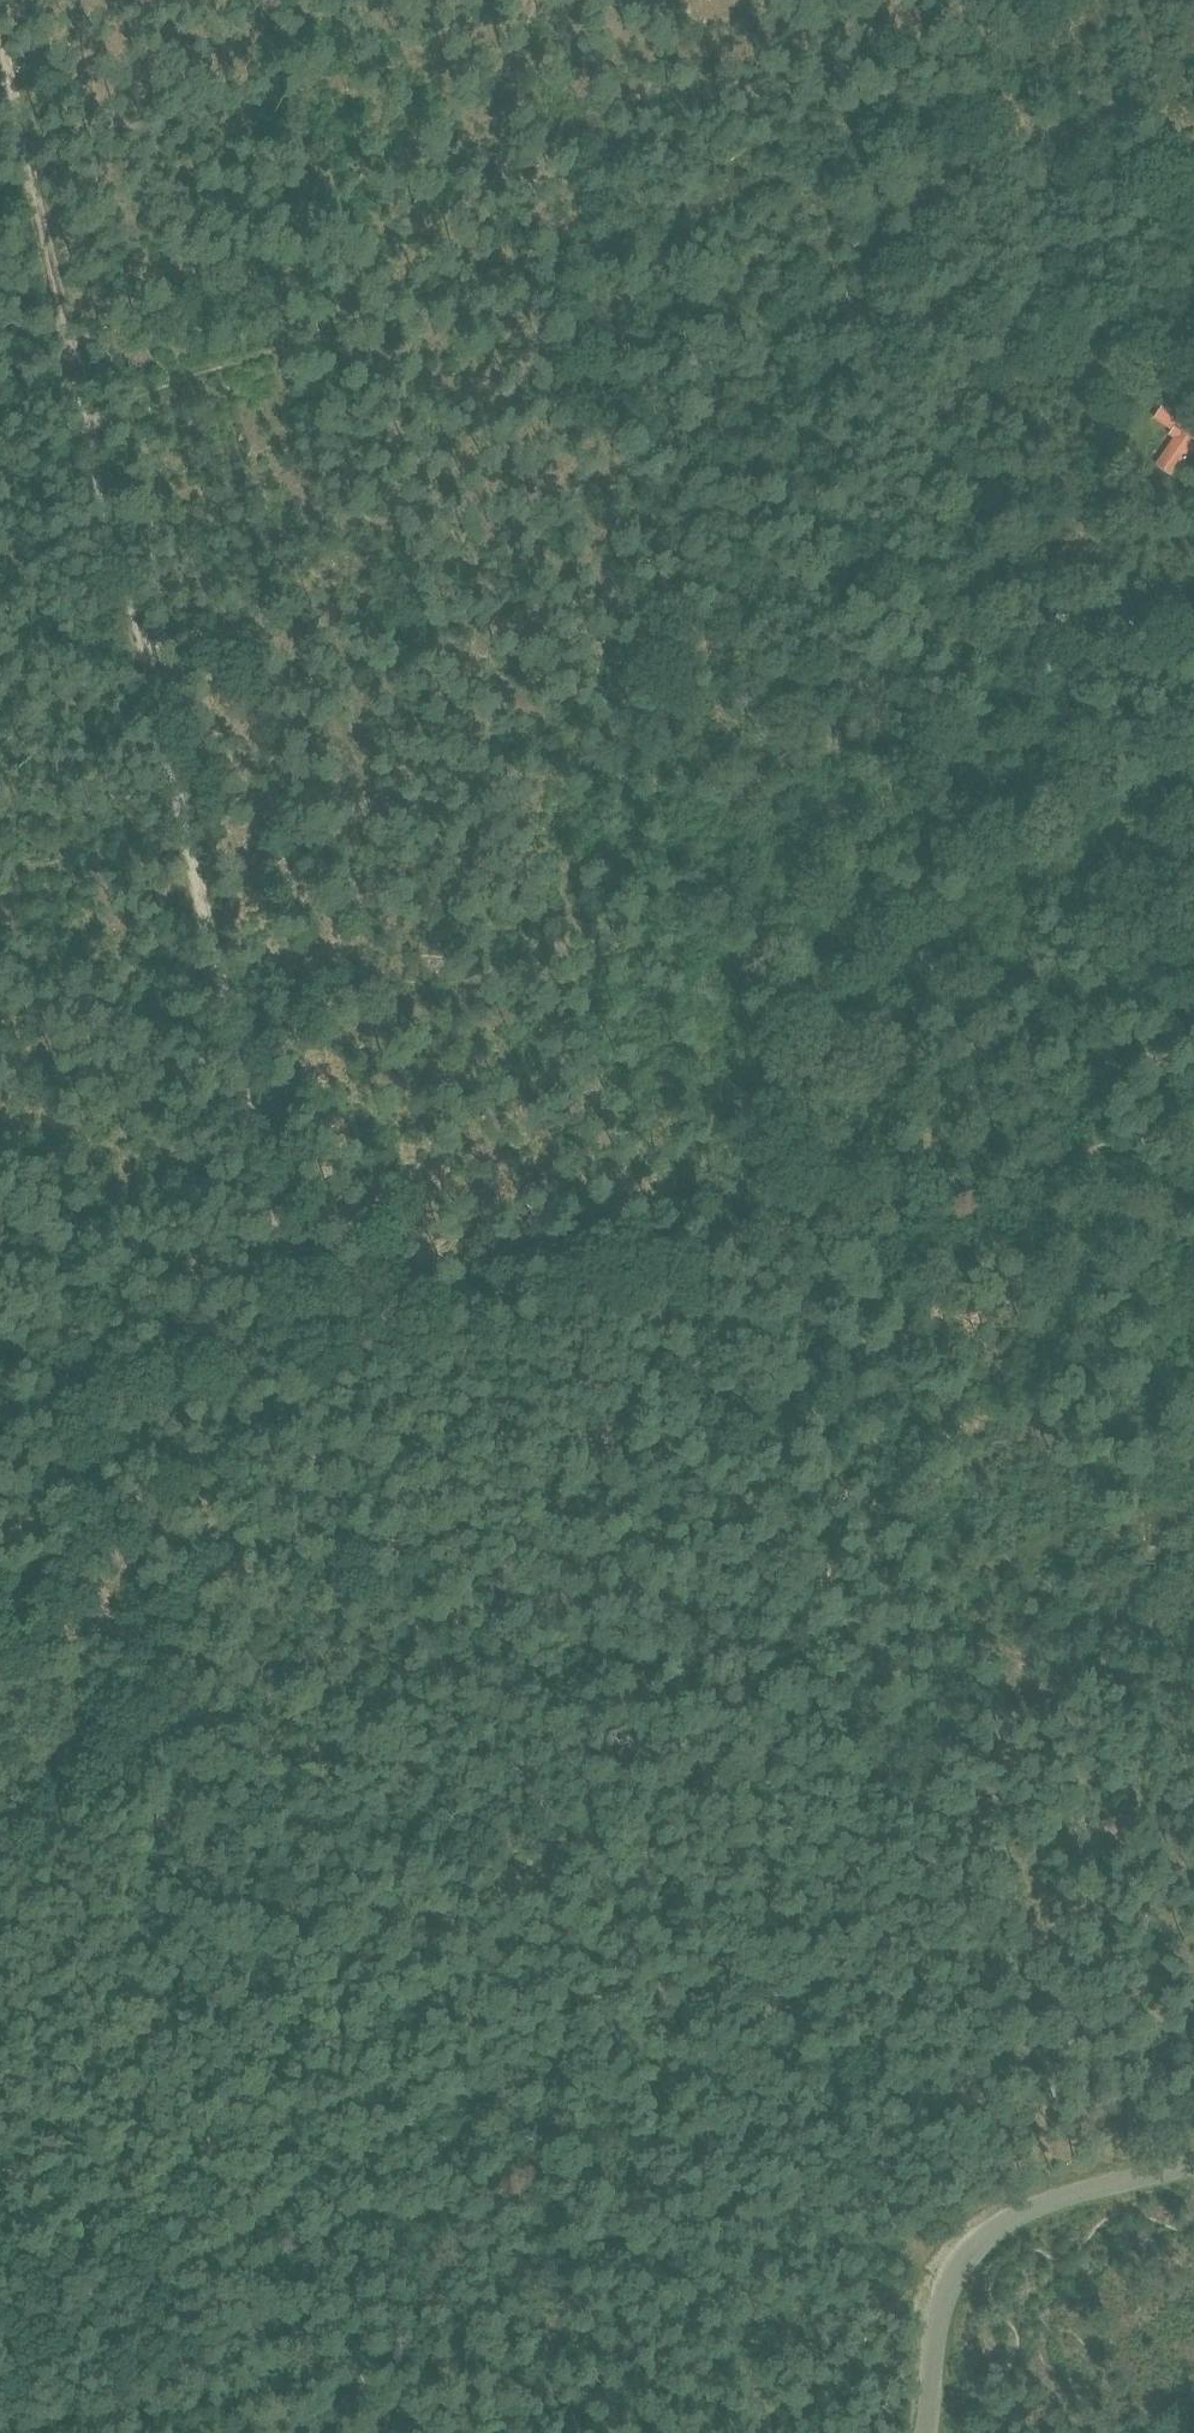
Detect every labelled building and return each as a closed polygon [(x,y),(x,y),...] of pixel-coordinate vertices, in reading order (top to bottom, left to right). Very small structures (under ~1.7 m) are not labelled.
[(1184,423),(1188,417),(1166,401),(1155,416),(1173,429),(1170,433),(1175,438),(1156,464),(1170,474),(1189,448),(1193,451),(1193,430),(1184,423)]
